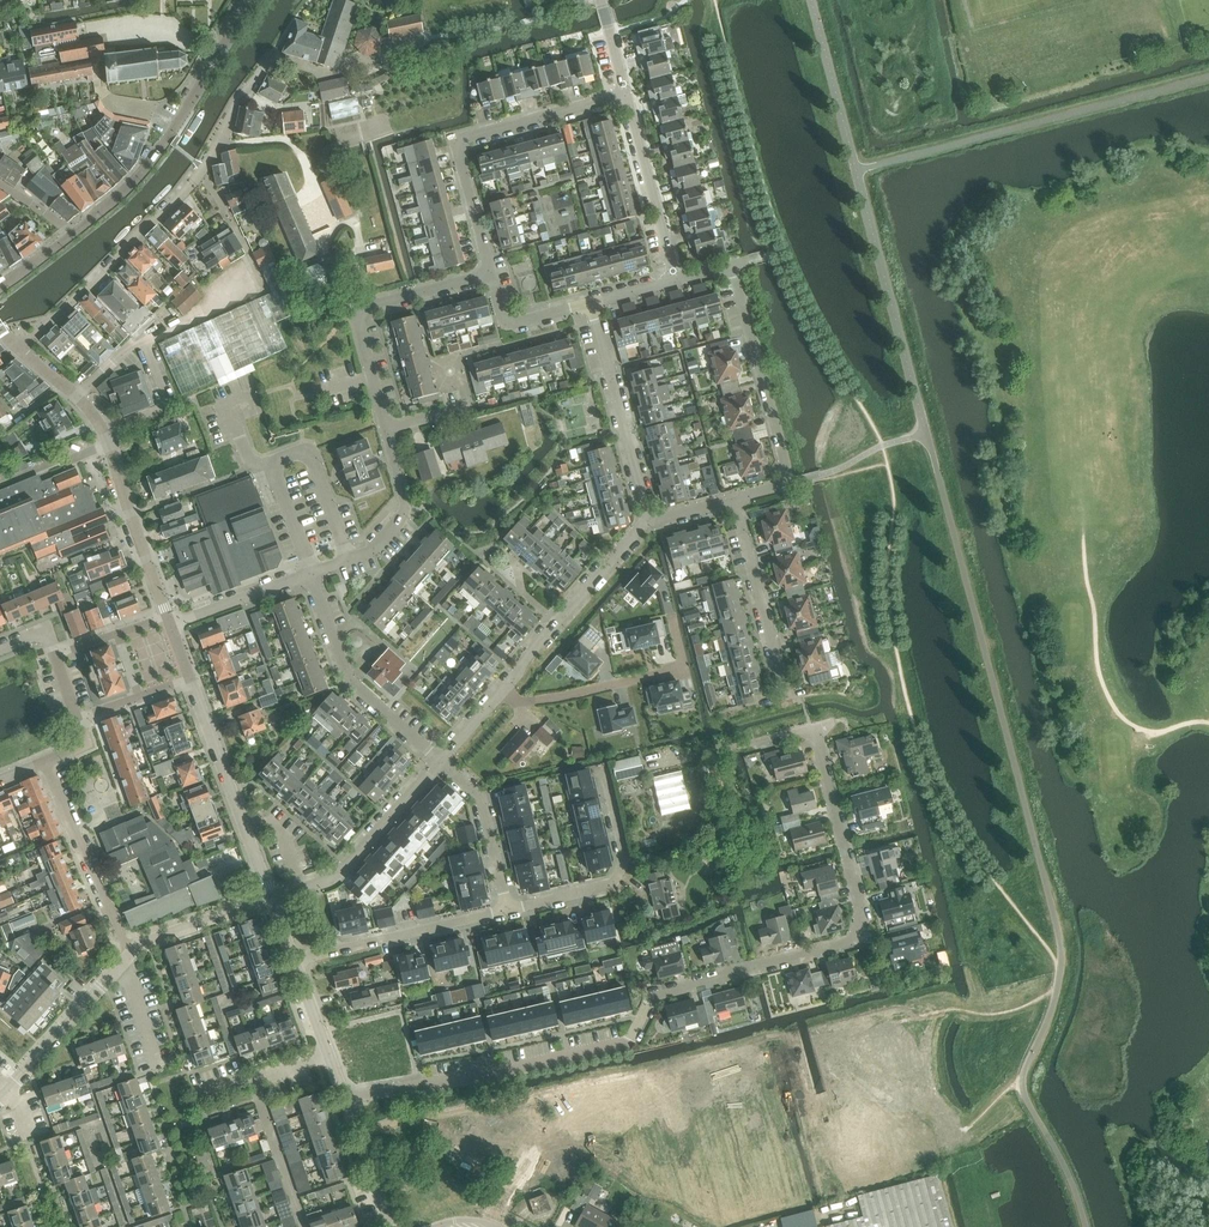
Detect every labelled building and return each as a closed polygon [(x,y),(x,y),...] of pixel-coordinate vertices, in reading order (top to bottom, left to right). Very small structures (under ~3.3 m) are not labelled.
[(360,5),(345,0),(334,0),(322,38),(305,33),(309,25),(296,20),(283,53),(338,69),(360,5)] [(390,39),(423,32),(420,15),(387,22),(390,39)] [(75,22),(30,31),(33,47),(34,47),(36,58),(37,58),(39,66),(42,65),(40,58),(60,54),(62,64),(90,58),(102,56),(102,57),(104,57),(107,82),(106,83),(106,85),(108,85),(108,86),(110,86),(110,85),(119,83),(119,85),(120,85),(120,83),(128,82),(128,84),(130,84),(130,82),(138,81),(139,82),(140,82),(140,81),(148,80),(148,81),(150,81),(150,79),(159,78),(159,80),(161,80),(161,78),(161,74),(162,73),(162,72),(167,72),(167,73),(168,73),(168,72),(173,71),(173,72),(175,72),(175,71),(180,70),(180,71),(182,71),(182,69),(187,65),(189,65),(189,64),(188,63),(187,57),(188,56),(187,54),(186,55),(179,52),(179,51),(178,51),(178,52),(172,53),(172,51),(170,52),(171,53),(166,54),(166,52),(165,52),(164,48),(157,49),(157,47),(155,47),(155,49),(146,50),(146,48),(144,49),(144,50),(136,51),(135,50),(134,50),(134,52),(126,53),(125,51),(124,51),(124,53),(116,54),(116,52),(115,52),(114,48),(105,49),(103,37),(78,42),(77,38),(79,38),(75,22)] [(359,31),(354,45),(364,57),(379,54),(383,40),(373,28),(359,31)] [(643,50),(645,57),(669,51),(668,51),(674,49),(671,37),(662,39),(659,29),(639,35),(642,46),(636,47),(637,52),(643,50)] [(29,39),(22,40),(24,50),(31,49),(29,39)] [(565,56),(566,61),(572,83),(579,81),(580,85),(585,84),(583,78),(594,75),(589,55),(588,55),(587,50),(565,56)] [(670,58),(669,51),(645,57),(647,64),(641,65),(642,70),(648,69),(651,79),(671,74),(667,59),(670,58)] [(3,93),(29,88),(24,61),(12,63),(11,58),(0,60),(0,79),(3,93)] [(565,85),(572,83),(566,61),(544,67),(550,87),(560,84),(562,90),(566,89),(565,85)] [(91,62),(75,65),(78,78),(88,76),(89,81),(94,80),(91,62)] [(59,63),(47,65),(51,83),(62,81),(60,68),(59,63)] [(47,65),(40,67),(43,84),(51,83),(47,65)] [(75,65),(60,68),(62,81),(78,78),(75,65)] [(40,67),(30,68),(33,86),(43,84),(40,67)] [(528,68),(521,70),(528,95),(535,93),(536,97),(541,96),(539,90),(550,87),(544,67),(529,71),(528,68)] [(515,75),(512,76),(510,69),(498,72),(500,79),(505,99),(516,96),(517,102),(522,101),(521,97),(528,95),(521,70),(514,72),(515,75)] [(654,90),(648,91),(649,96),(655,95),(657,102),(677,96),(683,95),(680,87),(678,86),(674,87),(671,74),(651,79),(654,90)] [(287,97),(291,90),(290,88),(268,76),(258,93),(277,104),(282,94),(287,97)] [(323,102),(350,95),(346,78),(319,84),(323,102)] [(495,102),(505,99),(500,79),(477,85),(483,107),(490,105),(491,109),(496,108),(495,102)] [(372,85),(357,88),(358,94),(373,91),(372,85)] [(660,114),(663,124),(683,119),(680,108),(686,107),(687,104),(685,94),(677,96),(657,102),(658,109),(653,110),(654,115),(660,114)] [(357,99),(328,104),(331,119),(360,113),(357,99)] [(43,110),(38,111),(40,120),(50,118),(49,117),(48,110),(47,106),(42,107),(43,110)] [(66,115),(64,107),(56,108),(57,115),(57,117),(58,117),(66,115)] [(264,113),(255,111),(255,109),(241,107),(236,133),(250,136),(250,135),(259,137),(264,113)] [(57,115),(56,108),(48,110),(49,117),(57,115)] [(76,120),(84,116),(80,109),(73,113),(76,120)] [(304,111),(283,113),(286,134),(306,131),(304,111)] [(105,116),(93,128),(99,136),(104,144),(129,173),(138,162),(145,141),(121,132),(113,129),(116,122),(113,121),(105,116)] [(600,116),(583,121),(585,128),(588,140),(615,133),(614,130),(613,130),(611,121),(602,123),(600,116)] [(10,128),(8,118),(0,120),(0,130),(10,128)] [(55,125),(53,118),(50,118),(40,120),(40,123),(43,128),(55,125)] [(687,134),(683,119),(663,124),(665,135),(660,136),(661,141),(667,139),(668,146),(692,140),(690,133),(687,134)] [(124,123),(121,132),(145,141),(150,128),(124,123)] [(107,154),(102,147),(100,148),(93,140),(99,136),(93,128),(83,134),(89,147),(112,173),(120,182),(127,175),(107,154)] [(0,134),(0,142),(20,136),(17,129),(0,134)] [(110,191),(120,182),(112,173),(89,147),(83,134),(83,133),(74,138),(78,145),(67,151),(61,141),(55,145),(61,155),(62,154),(68,164),(67,165),(76,177),(94,203),(110,191)] [(557,135),(549,138),(554,157),(560,155),(562,162),(568,160),(560,133),(557,134),(557,135)] [(616,136),(615,133),(588,140),(591,152),(617,145),(615,136),(616,136)] [(573,134),(565,136),(568,146),(575,143),(573,134)] [(539,139),(536,140),(544,167),(556,164),(553,157),(554,157),(549,138),(540,140),(539,139)] [(534,142),(525,144),(530,163),(536,161),(537,163),(536,164),(537,168),(539,169),(543,168),(543,167),(544,167),(536,140),(534,141),(534,142)] [(694,147),(692,140),(668,146),(670,153),(665,155),(666,159),(672,158),(674,168),(698,162),(697,160),(694,160),(691,148),(694,147)] [(404,153),(407,164),(435,156),(431,141),(397,150),(398,155),(404,153)] [(516,145),(513,146),(520,172),(530,169),(532,169),(530,163),(525,144),(516,146),(516,145)] [(619,154),(617,145),(591,152),(594,164),(621,157),(621,154),(619,154)] [(510,148),(501,150),(506,169),(507,169),(508,175),(520,172),(513,146),(510,147),(510,148)] [(233,176),(240,173),(236,152),(236,150),(222,154),(224,165),(213,167),(216,185),(235,182),(233,176)] [(492,152),(489,152),(497,180),(502,178),(500,171),(506,169),(501,150),(492,153),(492,152)] [(477,157),(482,175),(479,176),(481,184),(491,181),(497,180),(489,152),(486,153),(487,154),(477,157)] [(29,170),(41,161),(34,153),(23,162),(29,170)] [(407,164),(411,177),(411,179),(439,172),(435,156),(407,164)] [(26,171),(4,157),(0,163),(0,177),(15,187),(26,171)] [(597,176),(604,174),(623,169),(621,160),(622,159),(621,157),(594,164),(597,176)] [(582,160),(572,163),(574,169),(581,167),(583,167),(582,160)] [(35,177),(27,188),(50,208),(68,223),(80,214),(59,196),(63,192),(56,186),(59,183),(46,167),(41,161),(29,170),(35,177)] [(678,184),(680,191),(701,185),(696,166),(699,164),(698,162),(674,168),(677,179),(671,180),(673,185),(678,184)] [(95,203),(94,203),(76,177),(67,165),(56,174),(48,165),(46,167),(59,183),(82,213),(95,203)] [(581,167),(574,169),(576,177),(584,175),(581,167)] [(599,182),(600,187),(628,180),(627,177),(626,178),(623,169),(604,174),(606,181),(599,182)] [(411,177),(404,178),(406,183),(412,182),(416,194),(444,187),(439,172),(411,179),(411,177)] [(562,173),(558,174),(559,176),(560,181),(572,178),(571,172),(563,174),(562,173)] [(286,175),(273,178),(264,180),(299,262),(320,253),(286,175)] [(552,175),(547,177),(549,185),(560,181),(559,176),(553,177),(552,175)] [(628,183),(628,180),(600,187),(603,199),(630,192),(627,183),(628,183)] [(250,199),(246,201),(243,195),(247,193),(243,182),(229,185),(230,194),(225,196),(231,209),(232,208),(234,215),(253,207),(250,199)] [(588,183),(578,186),(580,193),(587,191),(589,190),(588,183)] [(523,185),(512,189),(513,194),(523,192),(525,191),(523,185)] [(683,202),(686,213),(709,207),(709,204),(710,204),(712,201),(710,192),(707,191),(702,192),(701,185),(680,191),(682,198),(676,199),(678,204),(683,202)] [(416,194),(419,207),(420,210),(448,202),(444,187),(416,194)] [(0,190),(0,203),(10,196),(0,190)] [(632,201),(630,192),(603,199),(607,211),(634,204),(633,201),(632,201)] [(344,196),(330,201),(334,210),(347,204),(344,196)] [(490,204),(493,214),(511,208),(509,199),(490,204)] [(532,203),(535,212),(541,210),(539,201),(532,203)] [(419,207),(413,209),(414,214),(420,212),(424,225),(452,217),(448,202),(420,210),(419,207)] [(323,203),(310,208),(321,234),(333,229),(323,203)] [(0,223),(11,215),(2,204),(0,206),(0,223)] [(635,207),(634,204),(607,211),(610,223),(636,216),(634,207),(635,207)] [(180,211),(176,215),(190,229),(191,228),(200,219),(186,205),(185,206),(182,205),(179,208),(180,211)] [(690,228),(692,235),(716,229),(714,222),(716,218),(714,210),(711,208),(710,208),(709,207),(686,213),(689,223),(683,225),(685,230),(690,228)] [(493,214),(495,223),(514,217),(511,208),(493,214)] [(595,214),(586,216),(590,229),(598,226),(595,214)] [(166,224),(165,225),(179,240),(188,231),(191,235),(194,231),(191,228),(190,229),(176,215),(171,219),(169,219),(166,222),(166,224)] [(424,225),(427,238),(428,240),(456,233),(452,217),(424,225)] [(495,223),(497,232),(516,227),(514,217),(495,223)] [(43,241),(46,238),(40,232),(37,235),(34,232),(37,229),(37,227),(32,221),(30,222),(27,225),(26,224),(22,227),(20,225),(9,236),(13,243),(14,242),(23,259),(44,243),(43,241)] [(631,221),(624,223),(626,229),(627,229),(627,232),(634,230),(631,221)] [(617,231),(626,229),(624,223),(615,225),(617,231)] [(178,270),(188,259),(168,239),(169,239),(157,227),(146,238),(178,270)] [(497,232),(500,241),(519,236),(516,227),(497,232)] [(609,227),(601,230),(602,236),(611,234),(609,227)] [(698,258),(717,253),(718,255),(723,254),(726,253),(724,242),(727,241),(724,231),(721,232),(720,228),(716,229),(692,235),(694,242),(688,244),(689,248),(695,247),(698,258)] [(224,247),(212,254),(218,263),(222,269),(231,264),(227,257),(243,248),(231,229),(229,230),(227,229),(224,231),(224,233),(217,237),(224,247)] [(601,230),(592,232),(594,238),(602,236),(601,230)] [(2,233),(0,234),(0,248),(8,266),(10,268),(22,260),(8,237),(7,237),(4,232),(2,233)] [(427,238),(421,239),(422,244),(429,243),(432,255),(460,248),(456,233),(428,240),(427,238)] [(521,245),(519,236),(500,241),(502,250),(521,245)] [(203,255),(205,258),(212,254),(224,247),(217,237),(199,248),(197,244),(196,243),(184,250),(192,262),(203,255)] [(260,240),(259,243),(260,247),(263,248),(266,247),(268,244),(266,240),(263,239),(260,240)] [(644,239),(630,243),(637,270),(640,270),(640,269),(649,266),(644,248),(646,247),(644,239)] [(181,252),(187,248),(183,242),(177,246),(181,252)] [(634,271),(637,270),(630,243),(618,246),(625,273),(634,270),(634,271)] [(137,251),(152,266),(157,272),(164,265),(143,244),(137,251)] [(616,275),(625,273),(618,246),(606,250),(614,277),(616,276),(616,275)] [(269,247),(254,254),(261,268),(275,262),(269,247)] [(8,266),(0,248),(0,272),(8,266)] [(464,264),(460,248),(432,255),(435,266),(429,268),(430,273),(464,264)] [(141,276),(152,266),(137,251),(135,249),(129,254),(131,256),(126,261),(141,276)] [(611,278),(614,277),(606,250),(594,253),(601,279),(610,277),(611,278)] [(593,281),(601,279),(594,253),(583,256),(590,283),(593,283),(593,281)] [(205,258),(204,259),(209,268),(211,267),(212,269),(217,266),(216,264),(218,263),(212,254),(205,258)] [(368,274),(394,269),(391,254),(365,260),(368,274)] [(587,284),(590,283),(583,256),(571,259),(578,285),(587,283),(587,284)] [(569,288),(578,285),(571,259),(559,263),(566,290),(569,289),(569,288)] [(207,322),(159,344),(183,396),(237,371),(253,364),(288,348),(276,323),(284,319),(299,313),(290,292),(276,263),(275,262),(261,268),(261,269),(272,292),(272,293),(264,296),(207,322)] [(116,273),(129,287),(140,277),(126,263),(116,273)] [(564,291),(566,290),(559,263),(544,267),(548,283),(551,283),(554,292),(563,289),(564,291)] [(306,269),(304,283),(316,290),(327,286),(329,272),(318,264),(306,269)] [(175,279),(180,285),(183,288),(190,281),(182,272),(175,279)] [(134,294),(136,297),(148,285),(140,277),(129,287),(128,288),(129,290),(130,292),(131,294),(134,294)] [(108,313),(123,328),(130,335),(150,316),(142,308),(141,309),(114,282),(99,298),(111,310),(108,313)] [(185,290),(183,288),(180,285),(172,293),(176,298),(171,303),(184,316),(203,297),(191,284),(185,290)] [(164,302),(148,285),(136,297),(145,306),(152,300),(159,306),(164,302)] [(120,345),(130,335),(123,328),(108,313),(89,293),(79,304),(120,345)] [(705,296),(702,297),(709,324),(714,323),(713,319),(721,317),(721,314),(716,294),(705,297),(705,296)] [(650,310),(662,306),(659,295),(647,298),(650,310)] [(709,325),(709,324),(702,297),(699,298),(700,299),(691,301),(696,320),(695,320),(697,327),(708,324),(709,325)] [(475,299),(472,300),(479,325),(480,327),(494,323),(492,315),(490,316),(485,298),(475,300),(475,299)] [(470,302),(461,304),(467,329),(479,325),(472,300),(469,300),(470,302)] [(689,322),(695,320),(696,320),(691,301),(682,304),(681,303),(678,303),(686,330),(691,329),(689,322)] [(676,305),(667,307),(674,334),(686,330),(678,303),(676,304),(676,305)] [(455,332),(467,329),(461,304),(452,306),(451,305),(449,306),(455,332)] [(444,335),(455,332),(449,306),(446,307),(446,308),(437,310),(444,335)] [(658,309),(655,310),(662,337),(674,334),(667,307),(658,310),(658,309)] [(445,337),(444,335),(437,310),(428,312),(428,311),(425,312),(432,341),(445,337)] [(652,311),(643,314),(648,333),(655,331),(657,338),(662,337),(655,310),(652,310),(652,311)] [(90,356),(93,359),(99,365),(114,351),(78,313),(77,314),(75,312),(68,318),(70,321),(62,329),(89,357),(90,356)] [(634,315),(631,316),(638,343),(643,342),(642,335),(648,333),(643,314),(634,316),(634,315)] [(412,400),(418,399),(422,398),(426,397),(430,396),(434,395),(438,394),(437,387),(434,388),(428,368),(431,367),(429,357),(426,357),(421,339),(424,338),(421,327),(418,328),(415,316),(391,322),(412,400)] [(614,332),(617,346),(618,349),(638,343),(631,316),(628,317),(629,318),(618,321),(620,330),(614,332)] [(60,361),(75,347),(55,327),(41,341),(60,361)] [(718,331),(711,332),(713,339),(720,337),(718,331)] [(711,332),(705,334),(706,341),(713,339),(711,332)] [(489,336),(482,338),(484,345),(491,343),(489,336)] [(566,340),(557,343),(562,362),(569,360),(572,370),(583,367),(577,344),(571,345),(568,336),(565,337),(566,340)] [(696,337),(688,340),(690,346),(697,344),(696,337)] [(688,338),(681,340),(683,348),(690,346),(688,340),(688,338)] [(709,354),(713,369),(739,362),(736,352),(731,354),(727,341),(710,346),(712,353),(709,354)] [(471,342),(459,345),(461,351),(464,350),(472,348),(471,342)] [(555,363),(562,362),(557,343),(548,345),(548,344),(545,345),(552,372),(557,371),(555,363)] [(671,344),(665,346),(666,352),(673,351),(671,344)] [(547,373),(552,372),(545,345),(542,345),(542,346),(533,349),(540,374),(539,368),(545,366),(547,373)] [(524,350),(521,351),(528,377),(540,374),(533,349),(524,351),(524,350)] [(648,350),(641,352),(643,359),(650,357),(648,350)] [(519,353),(510,355),(516,380),(528,377),(521,351),(519,352),(519,353)] [(501,357),(498,357),(505,383),(516,380),(510,355),(501,358),(501,357)] [(493,386),(505,383),(498,357),(495,358),(495,359),(486,362),(491,380),(493,386)] [(93,359),(81,371),(87,377),(99,365),(93,359)] [(691,374),(701,371),(698,359),(688,362),(691,374)] [(8,387),(10,390),(14,396),(19,402),(24,407),(27,408),(29,406),(23,399),(30,394),(34,399),(49,387),(15,360),(0,371),(0,380),(7,387),(8,387)] [(487,393),(486,389),(493,387),(493,386),(491,380),(486,362),(477,364),(476,361),(473,361),(476,371),(470,372),(476,396),(487,393)] [(635,382),(633,383),(634,387),(634,389),(657,383),(655,378),(665,375),(663,367),(652,370),(650,362),(639,365),(641,373),(633,375),(635,382)] [(720,384),(722,391),(740,386),(736,374),(742,373),(739,362),(713,369),(717,385),(720,384)] [(123,417),(154,405),(141,371),(120,379),(114,372),(97,388),(105,397),(109,396),(113,408),(119,405),(123,417)] [(657,383),(634,389),(635,390),(636,395),(638,394),(639,401),(669,393),(668,387),(667,386),(658,388),(657,383)] [(721,400),(725,415),(751,408),(749,399),(743,400),(740,386),(722,391),(724,399),(721,400)] [(14,396),(10,390),(4,396),(13,407),(19,402),(14,396)] [(641,407),(639,408),(640,412),(641,414),(643,413),(663,408),(662,402),(671,400),(669,393),(639,401),(641,407)] [(495,398),(488,400),(490,407),(496,405),(495,398)] [(57,402),(38,413),(43,421),(39,423),(45,432),(48,430),(53,437),(71,426),(57,402)] [(535,425),(529,404),(520,406),(525,427),(535,425)] [(696,406),(686,409),(688,415),(697,413),(696,406)] [(643,413),(641,414),(641,415),(642,419),(642,420),(644,419),(646,426),(676,418),(674,411),(668,412),(667,407),(663,408),(643,413)] [(733,430),(735,437),(752,433),(749,421),(754,419),(751,408),(725,415),(729,431),(733,430)] [(161,456),(188,445),(177,418),(169,421),(171,426),(153,433),(161,456)] [(649,436),(647,437),(648,441),(649,443),(680,434),(677,422),(647,430),(649,436)] [(694,428),(692,429),(692,431),(701,429),(700,422),(693,424),(694,428)] [(485,451),(507,443),(501,424),(460,437),(459,434),(439,441),(447,463),(465,457),(468,466),(488,460),(485,451)] [(734,446),(738,462),(764,455),(761,445),(756,446),(752,433),(735,437),(737,446),(734,446)] [(680,434),(649,443),(649,444),(650,449),(652,448),(654,455),(684,447),(680,434)] [(366,440),(337,451),(344,470),(343,470),(343,471),(347,481),(348,480),(355,499),(384,488),(377,469),(378,469),(374,458),(373,459),(366,440)] [(19,442),(12,446),(7,449),(14,461),(27,454),(19,442)] [(591,461),(592,467),(615,461),(614,459),(612,460),(609,448),(595,452),(593,444),(577,448),(581,464),(591,461)] [(684,447),(654,455),(655,462),(654,462),(655,467),(655,468),(678,462),(676,457),(686,454),(684,447)] [(706,448),(695,451),(696,456),(708,453),(706,448)] [(227,449),(147,478),(155,500),(235,471),(227,449)] [(188,460),(200,456),(198,450),(186,454),(188,460)] [(424,481),(441,475),(433,451),(416,456),(424,481)] [(766,465),(768,464),(766,457),(764,457),(764,455),(738,462),(742,478),(745,477),(747,484),(764,480),(761,467),(766,465)] [(587,474),(584,475),(586,482),(616,474),(614,467),(616,467),(615,462),(615,461),(592,467),(586,468),(587,474)] [(25,462),(13,467),(16,473),(28,468),(25,462)] [(678,462),(655,468),(656,470),(657,474),(659,474),(660,480),(690,472),(690,471),(688,464),(679,467),(678,462)] [(569,473),(566,464),(558,466),(555,470),(556,475),(569,473)] [(42,482),(39,474),(0,490),(0,555),(30,543),(38,561),(59,552),(62,559),(109,540),(103,525),(108,523),(102,508),(97,510),(91,496),(89,496),(87,492),(83,490),(83,488),(82,486),(75,468),(42,482)] [(690,472),(660,480),(662,487),(660,487),(661,492),(662,493),(684,487),(688,486),(687,481),(692,480),(690,472)] [(616,474),(586,482),(588,489),(589,494),(621,486),(621,485),(620,480),(617,481),(616,474)] [(279,554),(262,508),(262,507),(250,476),(239,480),(194,497),(207,528),(172,541),(189,587),(212,578),(216,590),(239,581),(276,567),(280,558),(279,554)] [(705,489),(716,486),(715,479),(703,483),(705,489)] [(561,481),(550,484),(551,490),(562,487),(561,481)] [(89,496),(91,496),(93,491),(82,486),(83,488),(83,490),(87,492),(89,496)] [(621,486),(589,494),(591,499),(593,506),(622,499),(621,493),(623,492),(622,487),(621,486)] [(684,487),(662,493),(662,495),(663,499),(665,499),(667,505),(697,498),(695,490),(690,492),(688,486),(684,487)] [(559,496),(549,499),(551,505),(561,502),(559,496)] [(185,525),(195,521),(200,519),(191,498),(186,500),(188,505),(192,516),(161,527),(165,539),(187,531),(185,525)] [(622,499),(593,506),(595,514),(596,519),(628,511),(628,509),(626,505),(624,505),(622,499)] [(163,523),(184,515),(179,502),(161,509),(162,513),(160,514),(163,523)] [(762,523),(765,532),(791,525),(787,510),(783,511),(781,505),(764,510),(767,521),(762,523)] [(587,521),(572,524),(580,531),(589,529),(589,528),(598,526),(599,532),(600,536),(610,533),(609,530),(629,524),(627,517),(630,517),(628,512),(628,511),(596,519),(587,522),(587,521)] [(553,513),(548,519),(553,524),(559,518),(553,513)] [(525,517),(504,540),(510,545),(508,546),(512,549),(513,550),(528,533),(524,529),(531,522),(525,517)] [(559,518),(553,524),(559,529),(564,522),(559,518)] [(772,542),(775,552),(793,548),(791,542),(795,541),(791,525),(765,532),(767,543),(772,542)] [(707,527),(706,528),(714,559),(719,558),(727,556),(731,555),(727,539),(722,540),(719,526),(712,528),(712,526),(707,527)] [(700,531),(694,533),(701,563),(708,561),(714,559),(706,528),(704,528),(700,529),(700,531)] [(528,533),(513,550),(514,551),(517,554),(519,553),(524,557),(544,534),(540,531),(539,529),(532,537),(528,533)] [(454,546),(436,530),(429,539),(426,536),(419,545),(421,547),(408,562),(405,560),(398,568),(400,570),(390,582),(392,584),(378,600),(376,597),(369,606),(371,608),(364,616),(382,632),(414,596),(412,594),(454,546)] [(579,534),(574,530),(570,535),(575,539),(579,534)] [(682,534),(680,535),(688,566),(694,565),(701,563),(694,533),(687,535),(686,533),(682,534)] [(544,534),(524,557),(529,562),(527,563),(531,566),(532,567),(554,543),(550,539),(544,534)] [(675,538),(667,540),(675,570),(683,568),(688,566),(680,535),(679,535),(674,536),(675,538)] [(589,544),(584,540),(579,546),(580,554),(584,550),(589,544)] [(817,541),(805,544),(806,549),(819,546),(817,541)] [(554,543),(532,567),(533,568),(537,572),(538,570),(543,574),(563,551),(558,547),(554,543)] [(592,548),(589,544),(584,550),(587,553),(592,548)] [(773,565),(776,576),(802,568),(798,553),(795,554),(793,548),(775,552),(778,564),(773,565)] [(563,551),(543,574),(548,579),(547,581),(550,584),(551,585),(573,560),(569,557),(563,551)] [(88,563),(84,565),(90,582),(106,576),(106,575),(116,571),(115,569),(123,566),(118,553),(110,556),(109,552),(99,556),(100,559),(92,562),(91,559),(87,560),(88,563)] [(73,565),(84,560),(82,555),(71,560),(73,565)] [(12,558),(4,561),(7,567),(15,563),(12,558)] [(573,560),(551,585),(553,586),(556,589),(558,587),(563,592),(584,569),(578,564),(573,560)] [(625,588),(645,605),(657,591),(652,586),(662,575),(650,564),(640,576),(638,574),(625,588)] [(461,584),(457,589),(459,591),(469,600),(490,576),(489,575),(486,572),(485,573),(479,568),(463,586),(461,584)] [(784,585),(787,595),(804,591),(803,585),(806,584),(802,568),(776,576),(779,586),(784,585)] [(69,577),(75,594),(89,589),(83,572),(69,577)] [(448,573),(443,579),(447,583),(452,577),(448,573)] [(112,598),(132,590),(128,580),(126,581),(124,575),(110,581),(109,579),(89,586),(92,594),(108,588),(112,598)] [(490,576),(469,600),(478,608),(499,586),(494,581),(495,580),(491,577),(490,576)] [(453,588),(458,582),(453,578),(448,583),(453,588)] [(45,579),(40,581),(43,589),(50,605),(57,602),(59,605),(65,602),(57,583),(48,587),(45,579)] [(442,580),(438,585),(443,590),(447,585),(442,580)] [(733,581),(704,589),(706,596),(707,602),(739,594),(738,592),(737,587),(735,588),(733,581)] [(447,585),(443,590),(447,594),(453,588),(448,583),(447,585)] [(683,583),(675,585),(676,591),(685,589),(683,583)] [(478,608),(478,609),(482,613),(486,608),(492,613),(494,610),(510,593),(509,592),(505,589),(504,590),(499,586),(478,608)] [(43,589),(29,595),(36,611),(50,605),(43,589)] [(443,590),(437,596),(442,600),(447,594),(443,590)] [(22,617),(36,611),(29,595),(25,597),(23,591),(13,595),(15,601),(22,617)] [(785,608),(788,619),(813,612),(809,596),(806,597),(804,591),(787,595),(790,607),(785,608)] [(84,592),(74,596),(76,601),(86,597),(84,592)] [(498,614),(492,621),(498,626),(518,603),(513,598),(514,597),(511,594),(510,593),(494,610),(498,614)] [(687,593),(680,595),(683,607),(690,605),(687,593)] [(739,594),(707,602),(709,607),(710,615),(740,607),(738,600),(740,600),(739,595),(739,594)] [(121,620),(141,612),(134,595),(114,603),(121,620)] [(437,596),(432,602),(436,606),(442,600),(437,596)] [(304,698),(327,689),(323,679),(326,678),(323,667),(320,668),(313,649),(315,648),(312,638),(309,639),(302,620),(304,619),(301,608),(298,609),(294,599),(271,607),(304,698)] [(9,622),(22,617),(15,601),(6,605),(2,606),(9,623),(9,622)] [(69,613),(65,602),(59,605),(63,616),(65,615),(74,638),(87,633),(78,609),(69,613)] [(97,605),(103,620),(110,617),(105,602),(97,605)] [(445,602),(441,606),(447,611),(450,607),(445,602)] [(518,603),(498,626),(502,629),(505,625),(511,630),(514,628),(529,610),(528,609),(524,606),(523,607),(518,603)] [(740,607),(710,615),(712,622),(721,619),(723,625),(745,618),(745,617),(744,612),(742,613),(740,607)] [(426,618),(431,612),(426,608),(421,613),(426,618)] [(90,632),(104,627),(98,609),(83,614),(90,632)] [(223,634),(249,625),(244,610),(217,620),(219,626),(198,633),(203,648),(225,640),(223,634)] [(458,610),(453,616),(459,621),(464,615),(458,610)] [(514,628),(511,630),(515,634),(511,638),(518,644),(538,621),(533,616),(534,614),(530,611),(529,610),(514,628)] [(694,611),(685,613),(687,620),(695,617),(694,611)] [(818,628),(813,612),(788,619),(790,629),(795,628),(798,639),(819,633),(817,628),(818,628)] [(250,615),(253,623),(259,621),(256,613),(250,615)] [(416,619),(421,623),(426,618),(421,613),(416,619)] [(724,630),(715,632),(717,640),(746,632),(745,625),(747,624),(746,620),(745,618),(723,625),(724,630)] [(421,623),(416,619),(410,625),(415,629),(421,623)] [(621,633),(625,651),(659,643),(658,638),(667,636),(663,619),(653,621),(654,625),(621,633)] [(468,620),(463,625),(469,630),(473,625),(468,620)] [(262,629),(259,621),(253,623),(256,631),(262,629)] [(698,625),(688,627),(689,627),(689,629),(690,633),(699,631),(698,625)] [(408,626),(404,630),(410,635),(414,631),(408,626)] [(602,638),(590,627),(576,643),(579,645),(567,659),(569,660),(567,662),(573,668),(575,666),(588,677),(589,676),(591,678),(597,671),(595,669),(600,663),(589,653),(602,638)] [(487,637),(478,628),(473,634),(482,642),(486,638),(487,637)] [(262,629),(256,631),(259,638),(265,636),(262,629)] [(403,631),(399,635),(404,640),(408,635),(403,631)] [(252,632),(245,635),(249,645),(256,642),(252,632)] [(457,632),(451,638),(457,643),(462,637),(457,632)] [(746,632),(717,640),(720,652),(752,643),(751,642),(750,637),(748,638),(746,632)] [(824,634),(823,632),(819,633),(798,639),(801,650),(796,652),(799,662),(828,654),(828,652),(829,652),(830,649),(827,640),(825,639),(821,640),(820,635),(824,634)] [(698,635),(691,637),(693,645),(700,643),(698,635)] [(265,636),(259,638),(262,645),(268,643),(265,636)] [(451,638),(447,643),(453,648),(458,643),(457,643),(451,638)] [(486,638),(482,642),(489,648),(493,643),(486,638)] [(209,659),(211,665),(234,657),(229,642),(205,651),(206,653),(205,655),(206,658),(208,659),(208,660),(209,659)] [(250,651),(258,648),(256,642),(249,645),(248,645),(249,646),(250,651)] [(477,642),(472,648),(479,655),(475,659),(493,674),(494,673),(497,670),(495,668),(500,663),(477,642)] [(268,643),(262,645),(264,653),(270,651),(268,643)] [(752,643),(720,652),(723,664),(753,656),(751,650),(753,649),(752,645),(752,643)] [(497,646),(492,651),(502,660),(507,655),(497,646)] [(100,700),(125,691),(121,678),(119,679),(113,660),(115,660),(110,647),(85,655),(91,672),(90,672),(89,676),(90,681),(94,683),(95,683),(100,700)] [(376,667),(369,675),(392,695),(399,687),(393,682),(400,674),(398,671),(405,664),(389,650),(374,666),(376,667)] [(270,651),(264,653),(267,660),(273,658),(270,651)] [(236,675),(235,673),(242,670),(238,662),(249,658),(247,653),(234,657),(211,665),(214,673),(213,674),(213,675),(215,680),(216,680),(216,681),(217,680),(217,682),(236,675)] [(802,672),(807,671),(811,685),(841,678),(838,666),(832,668),(828,654),(799,662),(802,672)] [(753,656),(723,664),(727,677),(758,669),(758,667),(757,663),(755,663),(753,656)] [(440,662),(434,657),(430,662),(435,667),(440,662)] [(465,657),(460,662),(483,682),(487,678),(489,679),(492,676),(493,674),(475,659),(472,657),(469,660),(465,657)] [(557,657),(553,662),(558,667),(563,662),(557,657)] [(259,659),(256,665),(256,667),(264,664),(262,658),(259,659)] [(460,662),(455,667),(462,674),(458,678),(476,694),(477,693),(480,689),(478,688),(483,682),(460,662)] [(256,667),(255,667),(257,673),(266,670),(264,664),(256,667)] [(277,666),(270,669),(273,675),(279,673),(277,666)] [(421,672),(427,677),(431,672),(426,667),(421,672)] [(758,669),(727,677),(730,690),(760,682),(758,675),(760,675),(759,670),(758,669)] [(279,673),(273,675),(275,681),(281,679),(279,673)] [(222,692),(223,696),(248,687),(255,685),(252,679),(245,681),(243,676),(219,685),(219,686),(218,688),(219,692),(222,692)] [(448,676),(443,682),(465,702),(470,697),(472,698),(475,695),(476,694),(458,678),(455,682),(448,676)] [(417,677),(413,682),(418,687),(423,681),(417,677)] [(270,680),(262,682),(267,695),(274,692),(274,691),(273,689),(270,680)] [(438,687),(434,692),(458,713),(459,712),(462,709),(461,707),(465,702),(443,682),(438,687)] [(680,694),(678,683),(678,682),(677,682),(652,688),(651,688),(650,688),(651,689),(651,691),(646,692),(649,705),(654,704),(655,706),(655,707),(656,707),(656,706),(681,700),(683,710),(693,708),(689,692),(680,694)] [(760,682),(730,690),(732,697),(738,695),(739,699),(737,700),(738,706),(754,702),(753,696),(765,693),(765,692),(763,687),(761,688),(760,682)] [(713,684),(704,686),(707,696),(715,694),(713,684)] [(228,708),(247,700),(252,699),(248,687),(223,696),(225,700),(223,702),(224,705),(227,706),(228,708)] [(280,689),(274,691),(274,692),(276,697),(282,695),(280,689)] [(263,708),(278,702),(276,697),(274,692),(267,695),(259,698),(263,708)] [(430,695),(425,701),(448,722),(452,716),(454,718),(457,714),(458,713),(434,692),(430,695)] [(333,694),(312,716),(318,722),(322,725),(344,701),(339,697),(338,699),(333,694)] [(715,694),(707,696),(709,707),(718,705),(715,694)] [(176,704),(177,703),(176,700),(175,700),(174,699),(173,697),(153,705),(156,713),(147,716),(149,723),(177,713),(175,707),(176,707),(176,705),(177,705),(176,704)] [(344,701),(322,725),(326,729),(332,734),(352,711),(347,707),(349,705),(344,701)] [(617,712),(616,706),(598,710),(604,735),(622,731),(621,728),(636,724),(632,709),(617,712)] [(253,733),(266,728),(259,709),(239,717),(248,739),(254,737),(253,733)] [(352,711),(332,734),(337,739),(344,732),(348,736),(363,718),(358,714),(357,715),(352,711)] [(102,723),(107,737),(125,730),(123,724),(133,721),(130,714),(120,717),(120,716),(102,723)] [(142,716),(137,719),(141,729),(146,727),(142,716)] [(352,739),(346,746),(352,752),(372,729),(366,724),(368,722),(363,718),(348,736),(352,739)] [(560,729),(549,719),(544,724),(555,734),(560,729)] [(166,736),(160,738),(155,734),(152,725),(147,726),(146,727),(141,729),(148,750),(187,736),(184,729),(185,727),(184,724),(182,724),(181,722),(163,729),(166,736)] [(548,747),(554,740),(541,728),(531,740),(522,732),(502,753),(516,766),(540,740),(548,747)] [(107,737),(111,751),(130,744),(125,730),(107,737)] [(189,742),(187,736),(148,750),(147,750),(149,757),(171,749),(174,757),(192,750),(191,747),(192,746),(191,743),(189,742)] [(371,736),(366,741),(371,745),(375,740),(371,736)] [(871,736),(853,740),(840,744),(848,775),(852,774),(853,777),(869,773),(865,758),(880,754),(876,738),(872,739),(871,736)] [(306,742),(316,751),(320,747),(310,737),(306,742)] [(382,749),(379,753),(403,775),(404,774),(407,770),(405,769),(410,763),(402,756),(407,751),(392,737),(387,743),(382,749)] [(299,740),(292,747),(297,751),(303,744),(299,740)] [(130,744),(111,751),(116,764),(134,758),(132,751),(142,748),(140,741),(130,744)] [(320,747),(316,751),(321,755),(327,749),(322,745),(320,747)] [(584,747),(573,747),(573,757),(584,757),(584,747)] [(777,780),(807,772),(802,752),(781,757),(779,750),(764,754),(766,761),(771,760),(777,780)] [(280,752),(259,775),(265,780),(263,781),(267,785),(268,786),(283,769),(279,764),(285,757),(280,752)] [(314,753),(309,759),(315,764),(320,758),(314,753)] [(375,757),(370,762),(393,783),(397,778),(399,779),(402,776),(403,775),(379,753),(375,757)] [(331,754),(326,760),(337,769),(342,763),(331,754)] [(353,756),(349,761),(354,766),(359,761),(353,756)] [(613,763),(617,782),(645,775),(641,757),(613,763)] [(116,764),(121,778),(139,772),(134,758),(116,764)] [(299,759),(294,764),(299,769),(304,764),(299,759)] [(182,788),(204,780),(200,769),(197,770),(193,760),(175,766),(172,760),(153,767),(158,780),(177,773),(182,788)] [(330,767),(324,762),(321,766),(326,771),(330,767)] [(348,762),(343,768),(346,771),(352,765),(348,762)] [(369,762),(364,768),(372,775),(368,779),(386,794),(387,793),(390,789),(388,788),(393,783),(370,762),(369,762)] [(283,769),(268,786),(269,786),(273,790),(274,788),(279,792),(299,769),(294,764),(287,772),(283,769)] [(712,780),(707,765),(699,767),(704,783),(712,780)] [(725,794),(718,766),(710,768),(716,796),(725,794)] [(149,768),(139,772),(121,778),(126,792),(144,786),(142,779),(152,775),(149,768)] [(299,769),(279,792),(284,797),(283,799),(287,802),(288,803),(303,786),(298,782),(305,774),(299,769)] [(566,783),(570,800),(587,796),(586,790),(592,788),(588,770),(567,775),(569,782),(566,783)] [(334,771),(329,777),(333,780),(338,774),(334,771)] [(663,817),(691,810),(683,772),(654,779),(663,817)] [(358,776),(352,782),(375,803),(380,797),(382,799),(385,795),(386,794),(368,779),(365,783),(358,776)] [(23,790),(26,796),(44,789),(39,777),(21,784),(21,785),(8,791),(6,792),(8,796),(10,795),(23,790)] [(303,786),(288,803),(289,804),(292,807),(294,806),(299,810),(319,787),(313,782),(307,789),(303,786)] [(342,788),(348,794),(353,788),(347,782),(342,788)] [(191,809),(191,810),(212,802),(205,785),(184,793),(185,794),(181,795),(183,803),(181,804),(184,812),(191,809)] [(500,798),(503,809),(528,803),(524,785),(506,790),(507,796),(500,798)] [(540,787),(543,799),(549,798),(547,785),(540,787)] [(149,800),(144,786),(126,792),(131,806),(148,800),(149,800)] [(319,787),(299,810),(303,814),(302,816),(306,819),(307,820),(329,795),(324,792),(319,787)] [(437,787),(430,795),(449,812),(461,799),(447,787),(443,792),(437,787)] [(888,787),(872,791),(851,797),(854,806),(857,805),(863,831),(882,826),(877,807),(892,803),(888,787)] [(353,788),(348,794),(352,798),(358,792),(353,788)] [(17,807),(19,812),(48,800),(44,789),(26,796),(29,803),(17,807)] [(780,817),(782,824),(800,820),(798,813),(816,808),(812,792),(798,796),(796,789),(788,792),(794,814),(780,817)] [(8,796),(6,792),(5,792),(5,791),(0,793),(0,812),(6,825),(11,837),(16,835),(11,823),(10,823),(6,812),(13,809),(8,796)] [(329,795),(307,820),(308,821),(311,824),(313,823),(318,827),(338,804),(333,799),(329,795)] [(428,808),(423,813),(437,825),(449,812),(430,795),(422,804),(428,808)] [(577,817),(578,823),(599,818),(595,801),(589,802),(587,796),(570,800),(574,817),(577,817)] [(149,800),(148,800),(156,821),(157,821),(163,818),(164,818),(155,797),(149,800)] [(552,811),(549,798),(543,799),(546,813),(552,811)] [(32,812),(35,818),(53,811),(48,800),(19,812),(21,816),(32,812)] [(218,817),(212,802),(191,810),(197,824),(217,817),(218,817)] [(512,818),(514,824),(532,820),(528,803),(503,809),(505,820),(512,818)] [(338,804),(318,827),(323,832),(322,833),(325,836),(326,837),(348,813),(343,809),(338,804)] [(26,829),(28,834),(57,822),(53,811),(35,818),(38,825),(26,829)] [(348,813),(326,837),(327,838),(331,841),(332,840),(338,845),(344,838),(350,831),(358,821),(352,816),(348,813)] [(414,813),(406,821),(425,838),(437,825),(423,813),(419,818),(414,813)] [(190,860),(182,863),(173,842),(171,843),(170,841),(171,839),(156,825),(152,821),(146,824),(143,815),(99,834),(114,869),(139,858),(155,895),(136,901),(138,907),(123,913),(123,914),(125,913),(132,929),(152,918),(154,921),(173,911),(174,914),(191,905),(192,907),(197,904),(198,906),(220,899),(210,877),(212,876),(212,875),(199,881),(190,860)] [(224,834),(218,817),(217,817),(197,824),(203,841),(202,841),(203,842),(204,841),(206,847),(215,844),(213,838),(224,834)] [(577,830),(581,848),(599,843),(597,837),(603,836),(599,818),(578,823),(580,830),(577,830)] [(177,832),(164,819),(157,822),(170,834),(177,832)] [(508,832),(511,843),(536,837),(532,820),(514,824),(515,831),(508,832)] [(548,821),(551,834),(558,832),(555,820),(548,821)] [(800,820),(782,824),(774,827),(776,834),(784,832),(790,830),(795,850),(825,842),(820,822),(802,827),(800,820)] [(404,835),(400,839),(413,852),(425,838),(406,821),(399,830),(404,835)] [(62,834),(57,822),(28,834),(30,839),(42,834),(45,841),(62,834)] [(473,825),(464,827),(466,835),(475,833),(473,825)] [(456,829),(458,837),(466,835),(464,827),(456,829)] [(177,832),(170,834),(183,847),(190,845),(184,829),(177,832)] [(354,834),(350,831),(344,838),(347,841),(354,834)] [(561,845),(558,832),(551,834),(554,847),(561,845)] [(475,833),(466,835),(458,837),(460,845),(476,841),(475,833)] [(520,853),(522,859),(540,855),(536,837),(511,843),(513,854),(520,853)] [(390,839),(383,848),(402,865),(413,852),(400,839),(396,844),(390,839)] [(446,839),(437,849),(442,854),(451,844),(446,839)] [(14,842),(2,848),(5,854),(16,849),(14,842)] [(42,855),(45,862),(61,855),(56,842),(27,854),(29,861),(42,855)] [(600,850),(599,843),(581,848),(585,865),(588,864),(590,871),(596,870),(597,872),(604,870),(604,868),(610,866),(606,848),(600,850)] [(898,847),(869,855),(877,883),(879,883),(880,890),(887,888),(886,881),(893,879),(894,879),(898,878),(896,869),(898,869),(895,859),(901,857),(898,847)] [(380,861),(376,865),(390,878),(402,865),(383,848),(375,856),(380,861)] [(433,864),(442,854),(437,849),(428,859),(433,864)] [(450,857),(454,875),(472,871),(471,864),(478,863),(475,851),(467,853),(466,851),(458,853),(459,855),(450,857)] [(15,855),(14,858),(15,861),(18,862),(21,861),(22,858),(21,855),(18,854),(15,855)] [(556,855),(559,868),(566,867),(563,854),(556,855)] [(45,862),(48,869),(42,871),(43,873),(36,875),(38,880),(67,868),(61,855),(45,862)] [(516,867),(519,878),(544,872),(540,855),(522,859),(523,865),(516,867)] [(205,858),(196,862),(199,869),(208,865),(205,858)] [(367,865),(359,874),(378,891),(390,878),(376,865),(372,870),(367,865)] [(423,866),(414,875),(419,880),(428,870),(427,870),(423,866)] [(821,902),(833,899),(840,897),(832,870),(831,870),(830,866),(801,874),(805,889),(817,886),(821,902)] [(569,880),(566,867),(559,868),(562,881),(569,880)] [(50,890),(55,888),(56,888),(72,881),(67,868),(38,880),(40,885),(47,882),(50,890)] [(664,919),(680,916),(671,878),(665,880),(663,870),(647,874),(655,911),(662,909),(664,919)] [(474,877),(472,871),(454,875),(458,892),(483,886),(481,875),(474,877)] [(548,889),(544,872),(519,878),(521,888),(528,887),(530,894),(548,889)] [(366,904),(378,891),(359,874),(352,882),(357,887),(352,892),(366,904)] [(410,890),(419,880),(414,875),(405,885),(410,890)] [(46,901),(48,906),(78,894),(72,881),(56,888),(58,894),(53,897),(53,898),(46,901)] [(486,897),(483,886),(458,892),(462,910),(480,905),(479,899),(486,897)] [(901,888),(888,891),(890,899),(879,902),(884,920),(893,918),(894,924),(904,922),(902,915),(914,912),(909,895),(908,895),(906,887),(901,889),(901,888)] [(0,896),(0,910),(15,903),(10,892),(0,896)] [(83,907),(78,894),(48,906),(50,911),(63,905),(67,914),(83,907)] [(431,899),(423,900),(427,917),(435,915),(431,899)] [(835,907),(833,899),(821,902),(818,903),(820,911),(815,912),(818,924),(814,925),(816,935),(843,928),(837,906),(835,907)] [(419,919),(427,917),(423,900),(415,902),(419,919)] [(786,926),(794,924),(789,905),(778,908),(781,917),(767,921),(768,928),(759,931),(762,945),(772,942),(773,944),(790,940),(786,926)] [(344,911),(337,913),(338,919),(336,920),(338,928),(340,927),(342,934),(358,930),(359,932),(367,930),(362,907),(351,910),(351,907),(343,909),(344,911)] [(391,908),(383,910),(387,927),(395,925),(391,908)] [(593,918),(582,920),(587,943),(615,936),(609,908),(600,910),(600,912),(592,914),(593,918)] [(379,928),(387,927),(383,910),(375,912),(379,928)] [(86,952),(97,947),(92,933),(94,932),(91,924),(87,925),(82,914),(59,924),(64,935),(70,932),(79,954),(81,954),(82,955),(87,953),(86,952)] [(9,923),(1,927),(7,941),(15,938),(13,932),(13,931),(15,931),(14,928),(34,919),(32,915),(9,923)] [(239,925),(244,940),(263,934),(257,919),(239,925)] [(563,923),(556,925),(562,953),(584,948),(580,930),(573,931),(570,919),(562,921),(563,923)] [(921,924),(888,933),(893,951),(889,953),(892,964),(893,964),(894,971),(908,967),(907,962),(921,958),(917,942),(921,940),(919,931),(922,930),(921,924)] [(542,938),(536,940),(540,955),(546,954),(547,957),(562,953),(556,925),(540,929),(542,938)] [(715,936),(715,938),(709,940),(711,947),(701,950),(705,964),(714,961),(715,963),(732,959),(729,947),(737,945),(732,927),(724,929),(723,925),(721,926),(719,927),(717,929),(716,931),(715,933),(715,936)] [(513,932),(512,932),(519,961),(537,956),(534,944),(529,945),(525,927),(517,929),(517,931),(513,932)] [(214,934),(219,949),(224,947),(219,932),(214,934)] [(512,932),(497,935),(504,964),(519,961),(512,932)] [(15,940),(11,951),(30,967),(44,951),(47,947),(43,943),(31,933),(15,940)] [(244,940),(249,954),(268,948),(263,934),(244,940)] [(204,936),(210,951),(215,949),(210,935),(204,936)] [(485,951),(478,953),(482,970),(504,964),(497,935),(497,936),(490,938),(489,936),(482,938),(485,951)] [(462,939),(446,943),(452,969),(468,965),(466,957),(469,956),(467,946),(464,947),(462,939)] [(653,957),(643,959),(646,970),(656,967),(659,978),(684,971),(679,952),(677,942),(651,949),(653,957)] [(446,943),(431,947),(437,972),(452,969),(446,943)] [(166,950),(171,965),(189,958),(184,944),(166,950)] [(224,947),(219,949),(224,963),(229,961),(224,947)] [(249,954),(254,968),(272,962),(268,948),(249,954)] [(210,951),(214,965),(220,963),(215,949),(210,951)] [(875,956),(877,964),(886,962),(884,954),(875,956)] [(414,955),(398,959),(404,984),(429,978),(424,956),(415,958),(414,955)] [(367,967),(383,963),(382,959),(381,956),(365,960),(367,967)] [(621,957),(614,959),(616,966),(623,964),(621,957)] [(171,965),(176,979),(194,972),(189,958),(171,965)] [(820,971),(824,985),(825,988),(832,986),(832,987),(845,983),(845,980),(857,977),(855,970),(853,971),(850,959),(827,965),(828,970),(820,971)] [(394,960),(385,962),(387,970),(396,968),(394,960)] [(229,961),(224,963),(229,977),(234,975),(229,961)] [(254,968),(259,982),(277,976),(272,962),(254,968)] [(214,965),(219,979),(224,977),(220,963),(214,965)] [(65,985),(66,984),(42,964),(30,978),(29,978),(8,1002),(8,1003),(3,1009),(2,1008),(1,1009),(13,1020),(12,1021),(18,1026),(18,1025),(19,1024),(28,1032),(29,1031),(28,1031),(34,1024),(34,1025),(35,1024),(34,1023),(40,1017),(41,1017),(41,1016),(47,1009),(47,1010),(48,1009),(48,1008),(53,1002),(54,1002),(55,1001),(54,1001),(60,994),(61,995),(62,994),(58,991),(64,984),(65,985)] [(4,993),(11,975),(9,974),(10,970),(0,966),(0,992),(4,993)] [(352,988),(360,986),(356,972),(361,971),(360,967),(355,968),(356,969),(337,973),(338,976),(333,977),(336,989),(352,985),(352,988)] [(19,970),(16,974),(22,979),(25,975),(19,970)] [(813,988),(824,985),(820,971),(809,974),(808,970),(787,975),(789,983),(788,983),(790,989),(791,989),(793,996),(800,994),(801,995),(806,994),(806,993),(814,991),(813,988)] [(176,979),(180,993),(199,986),(194,972),(176,979)] [(555,973),(544,976),(546,982),(556,980),(555,973)] [(14,976),(13,977),(19,982),(22,979),(16,974),(14,976)] [(229,977),(234,991),(239,989),(234,975),(229,977)] [(282,990),(277,976),(259,982),(263,996),(282,990)] [(544,976),(534,978),(535,985),(546,982),(544,976)] [(229,992),(224,977),(219,979),(224,994),(229,992)] [(518,982),(509,984),(510,991),(520,989),(518,982)] [(371,1003),(401,997),(398,984),(369,991),(368,990),(350,994),(354,1009),(372,1005),(371,1003)] [(478,985),(465,988),(468,1001),(481,998),(478,985)] [(204,1000),(199,986),(180,993),(185,1007),(195,1003),(204,1000)] [(624,988),(612,991),(617,1014),(630,1011),(624,988)] [(704,1003),(704,1005),(709,1024),(713,1023),(714,1022),(713,1017),(718,1015),(718,1014),(745,1006),(740,988),(712,995),(714,1000),(704,1003)] [(243,1003),(239,989),(234,991),(238,1005),(243,1003)] [(612,991),(599,994),(604,1017),(605,1016),(606,1018),(609,1017),(609,1015),(616,1014),(617,1014),(612,991)] [(449,992),(436,995),(439,1008),(452,1005),(449,992)] [(283,994),(268,999),(270,1004),(285,999),(283,994)] [(599,994),(586,997),(591,1020),(603,1017),(604,1017),(599,994)] [(211,999),(216,1012),(221,1010),(216,997),(211,999)] [(586,997),(573,1000),(578,1023),(586,1021),(586,1022),(590,1021),(590,1020),(591,1020),(586,997)] [(268,999),(254,1004),(256,1009),(270,1004),(268,999)] [(573,1000),(560,1003),(565,1026),(578,1023),(573,1000)] [(709,1024),(704,1005),(695,1007),(693,1000),(665,1007),(668,1019),(665,1020),(663,1023),(664,1025),(665,1028),(668,1029),(671,1028),(671,1031),(685,1027),(684,1025),(698,1021),(699,1027),(709,1024)] [(437,1001),(425,1004),(427,1011),(431,1010),(438,1008),(437,1001)] [(176,1010),(181,1024),(200,1018),(195,1003),(185,1007),(176,1010)] [(552,1003),(539,1006),(544,1028),(557,1025),(552,1003)] [(254,1004),(241,1008),(243,1014),(256,1009),(254,1004)] [(539,1006),(526,1009),(532,1031),(533,1031),(533,1032),(537,1031),(537,1030),(544,1028),(539,1006)] [(228,1019),(243,1014),(241,1008),(226,1013),(228,1019)] [(526,1009),(513,1012),(519,1034),(531,1031),(532,1031),(526,1009)] [(216,1012),(221,1027),(226,1025),(221,1010),(216,1012)] [(513,1012),(501,1015),(506,1037),(519,1034),(513,1012)] [(501,1015),(488,1018),(493,1040),(495,1040),(496,1041),(499,1040),(499,1039),(506,1037),(501,1015)] [(480,1017),(467,1020),(472,1043),(479,1041),(479,1042),(483,1042),(483,1040),(485,1040),(480,1017)] [(181,1024),(186,1038),(205,1032),(200,1018),(181,1024)] [(291,1018),(276,1023),(283,1042),(298,1036),(291,1018)] [(467,1020),(454,1024),(459,1046),(471,1043),(472,1043),(467,1020)] [(276,1023),(262,1027),(269,1046),(283,1042),(276,1023)] [(454,1024),(441,1027),(446,1049),(459,1046),(454,1024)] [(221,1027),(226,1041),(231,1039),(226,1025),(221,1027)] [(262,1027),(249,1032),(255,1051),(269,1046),(262,1027)] [(441,1027),(428,1030),(434,1052),(441,1050),(441,1051),(445,1050),(445,1049),(446,1049),(441,1027)] [(428,1030),(415,1033),(417,1038),(418,1045),(421,1055),(433,1052),(428,1030)] [(186,1038),(191,1052),(210,1046),(210,1047),(216,1045),(214,1039),(212,1040),(208,1031),(205,1032),(186,1038)] [(241,1056),(255,1051),(249,1032),(235,1037),(241,1056)] [(119,1034),(105,1039),(111,1058),(114,1066),(120,1064),(117,1056),(126,1053),(119,1034)] [(105,1039),(91,1044),(97,1063),(111,1058),(105,1039)] [(236,1054),(231,1039),(226,1041),(231,1055),(236,1054)] [(85,1074),(92,1072),(89,1066),(97,1063),(91,1044),(77,1049),(85,1074)] [(192,1054),(190,1054),(192,1061),(194,1061),(196,1067),(220,1059),(218,1052),(216,1053),(214,1046),(210,1047),(210,1046),(191,1052),(192,1054)] [(131,1070),(116,1075),(118,1081),(133,1075),(131,1070)] [(91,1090),(89,1085),(85,1074),(71,1079),(77,1097),(91,1092),(91,1090)] [(116,1075),(103,1080),(104,1085),(118,1081),(116,1075)] [(71,1079),(56,1083),(63,1102),(77,1097),(71,1079)] [(118,1085),(122,1100),(141,1093),(136,1079),(118,1085)] [(103,1080),(89,1085),(91,1090),(104,1085),(103,1080)] [(49,1107),(63,1102),(56,1083),(42,1088),(49,1107)] [(95,1093),(100,1107),(106,1105),(101,1091),(95,1093)] [(299,1100),(304,1114),(325,1107),(324,1105),(329,1104),(328,1099),(323,1101),(320,1092),(299,1100)] [(122,1100),(127,1114),(146,1107),(141,1093),(122,1100)] [(100,1107),(105,1121),(111,1119),(106,1105),(100,1107)] [(271,1110),(277,1128),(283,1126),(280,1118),(287,1116),(283,1105),(271,1110)] [(127,1114),(132,1128),(151,1121),(146,1107),(127,1114)] [(328,1115),(325,1107),(304,1114),(309,1128),(330,1121),(329,1119),(334,1118),(332,1113),(328,1115)] [(98,1113),(83,1117),(85,1123),(100,1118),(98,1113)] [(252,1115),(236,1120),(243,1139),(258,1134),(252,1115)] [(277,1128),(280,1138),(293,1134),(287,1116),(280,1118),(283,1126),(277,1128)] [(83,1117),(69,1122),(71,1128),(85,1123),(83,1117)] [(105,1121),(110,1135),(115,1133),(111,1119),(105,1121)] [(236,1120),(222,1125),(229,1143),(243,1139),(236,1120)] [(132,1128),(137,1142),(156,1135),(151,1121),(132,1128)] [(332,1129),(330,1121),(309,1128),(313,1142),(334,1135),(334,1133),(339,1131),(337,1127),(332,1129)] [(55,1133),(71,1128),(69,1122),(64,1124),(63,1123),(53,1127),(55,1133)] [(215,1148),(229,1143),(222,1125),(209,1129),(215,1148)] [(76,1131),(81,1145),(86,1143),(81,1129),(76,1131)] [(110,1135),(115,1149),(120,1147),(115,1133),(110,1135)] [(280,1138),(286,1156),(292,1154),(289,1146),(296,1143),(293,1134),(280,1138)] [(161,1149),(156,1135),(137,1142),(142,1156),(150,1153),(161,1149)] [(337,1142),(334,1135),(313,1142),(318,1156),(339,1148),(339,1147),(343,1145),(342,1141),(337,1142)] [(59,1136),(41,1143),(46,1157),(64,1150),(59,1136)] [(81,1145),(85,1159),(91,1157),(86,1143),(81,1145)] [(286,1156),(290,1166),(302,1161),(296,1143),(289,1146),(292,1154),(286,1156)] [(124,1159),(120,1147),(115,1149),(120,1164),(125,1162),(124,1159)] [(342,1156),(339,1148),(318,1156),(323,1170),(344,1162),(343,1161),(348,1159),(347,1155),(342,1156)] [(480,1148),(464,1152),(467,1165),(483,1162),(480,1148)] [(46,1157),(50,1171),(69,1164),(64,1150),(46,1157)] [(132,1160),(137,1174),(155,1167),(150,1153),(142,1156),(132,1159),(132,1160)] [(264,1153),(249,1158),(251,1163),(266,1158),(264,1153)] [(85,1159),(90,1173),(96,1171),(91,1157),(85,1159)] [(249,1158),(235,1162),(237,1168),(251,1163),(249,1158)] [(262,1164),(268,1183),(274,1181),(271,1173),(278,1170),(274,1160),(262,1164)] [(0,1165),(0,1176),(3,1185),(18,1180),(12,1161),(0,1165)] [(290,1166),(296,1184),(302,1182),(299,1173),(306,1171),(302,1161),(290,1166)] [(223,1173),(237,1168),(235,1162),(221,1167),(223,1173)] [(347,1170),(344,1162),(323,1170),(328,1183),(349,1176),(348,1175),(353,1173),(351,1168),(347,1170)] [(55,1185),(65,1182),(74,1179),(69,1164),(50,1171),(55,1185)] [(109,1167),(114,1181),(120,1179),(115,1165),(109,1167)] [(137,1174),(141,1188),(160,1181),(155,1167),(137,1174)] [(100,1170),(105,1185),(110,1183),(106,1168),(100,1170)] [(227,1182),(229,1191),(251,1184),(246,1169),(225,1177),(225,1178),(221,1179),(223,1184),(227,1182)] [(268,1183),(272,1192),(284,1188),(278,1170),(271,1173),(274,1181),(268,1183)] [(312,1189),(306,1171),(299,1173),(302,1182),(296,1184),(299,1193),(312,1189)] [(939,1173),(857,1195),(863,1216),(826,1226),(953,1226),(939,1173)] [(84,1175),(74,1179),(65,1182),(70,1196),(89,1190),(84,1175)] [(114,1181),(119,1195),(125,1194),(120,1179),(114,1181)] [(141,1188),(146,1202),(165,1196),(160,1181),(141,1188)] [(618,1222),(587,1205),(598,1185),(591,1181),(582,1197),(578,1194),(571,1208),(581,1214),(576,1225),(580,1226),(615,1226),(618,1222)] [(344,1182),(329,1187),(331,1192),(345,1188),(344,1182)] [(105,1185),(109,1199),(115,1197),(110,1183),(105,1185)] [(231,1196),(234,1205),(256,1197),(251,1184),(229,1191),(230,1191),(226,1193),(227,1198),(231,1196)] [(329,1187),(315,1192),(317,1197),(331,1192),(329,1187)] [(272,1192),(278,1210),(284,1209),(281,1200),(287,1198),(284,1188),(272,1192)] [(70,1196),(75,1210),(93,1204),(89,1190),(70,1196)] [(119,1195),(124,1210),(130,1208),(125,1194),(119,1195)] [(535,1216),(551,1210),(545,1195),(530,1200),(535,1216)] [(170,1210),(165,1196),(146,1202),(151,1216),(170,1210)] [(24,1197),(9,1202),(10,1207),(25,1202),(24,1197)] [(109,1199),(114,1213),(120,1211),(115,1197),(109,1199)] [(236,1210),(239,1218),(261,1211),(256,1197),(234,1205),(234,1206),(230,1207),(232,1211),(236,1210)] [(278,1210),(281,1220),(294,1216),(287,1198),(281,1200),(284,1209),(278,1210)] [(0,1205),(0,1211),(10,1207),(9,1202),(0,1205)] [(75,1210),(79,1224),(98,1218),(93,1204),(75,1210)] [(9,1212),(13,1226),(32,1220),(27,1206),(9,1212)] [(337,1211),(343,1226),(353,1226),(358,1225),(352,1206),(337,1211)] [(135,1222),(130,1208),(124,1210),(129,1224),(135,1222)] [(307,1215),(311,1226),(327,1226),(323,1216),(321,1210),(307,1215)] [(125,1225),(120,1211),(114,1213),(119,1226),(123,1226),(123,1225),(125,1225)] [(242,1226),(259,1226),(265,1225),(261,1211),(239,1218),(239,1219),(235,1221),(237,1225),(241,1224),(242,1226)] [(323,1216),(327,1226),(343,1226),(337,1211),(323,1216)] [(171,1214),(157,1219),(159,1225),(173,1220),(171,1214)] [(283,1226),(293,1226),(297,1226),(294,1216),(281,1220),(283,1226)] [(203,1226),(217,1226),(214,1217),(206,1220),(205,1218),(201,1220),(203,1226)] [(80,1226),(101,1226),(98,1218),(79,1224),(80,1226)] [(142,1224),(144,1226),(152,1226),(159,1225),(157,1219),(142,1224)]
